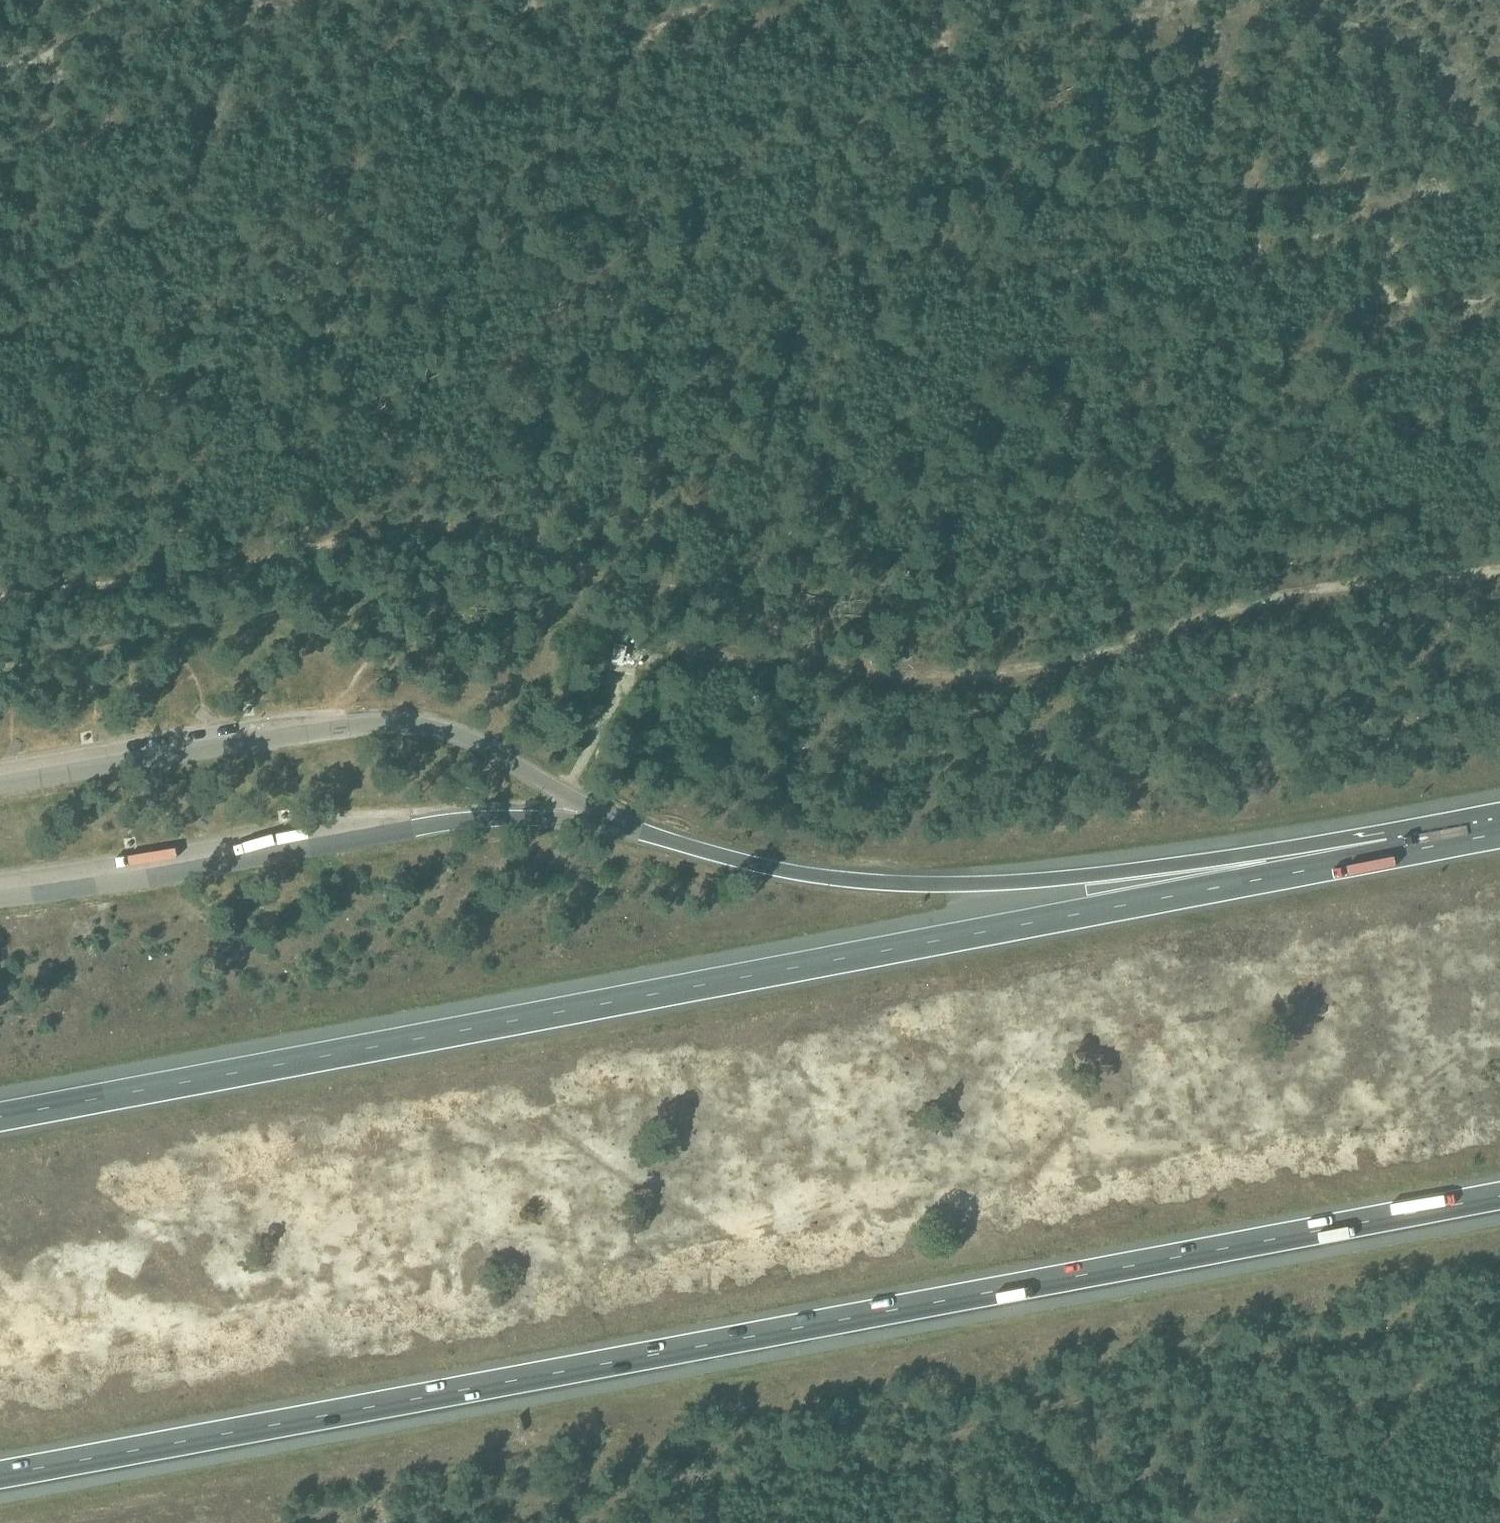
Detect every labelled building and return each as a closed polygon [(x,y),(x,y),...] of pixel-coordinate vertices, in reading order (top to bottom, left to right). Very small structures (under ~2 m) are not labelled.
[(607,665),(618,668),(623,648),(611,646),(607,665)] [(617,982),(637,976),(635,966),(615,972),(617,982)]
